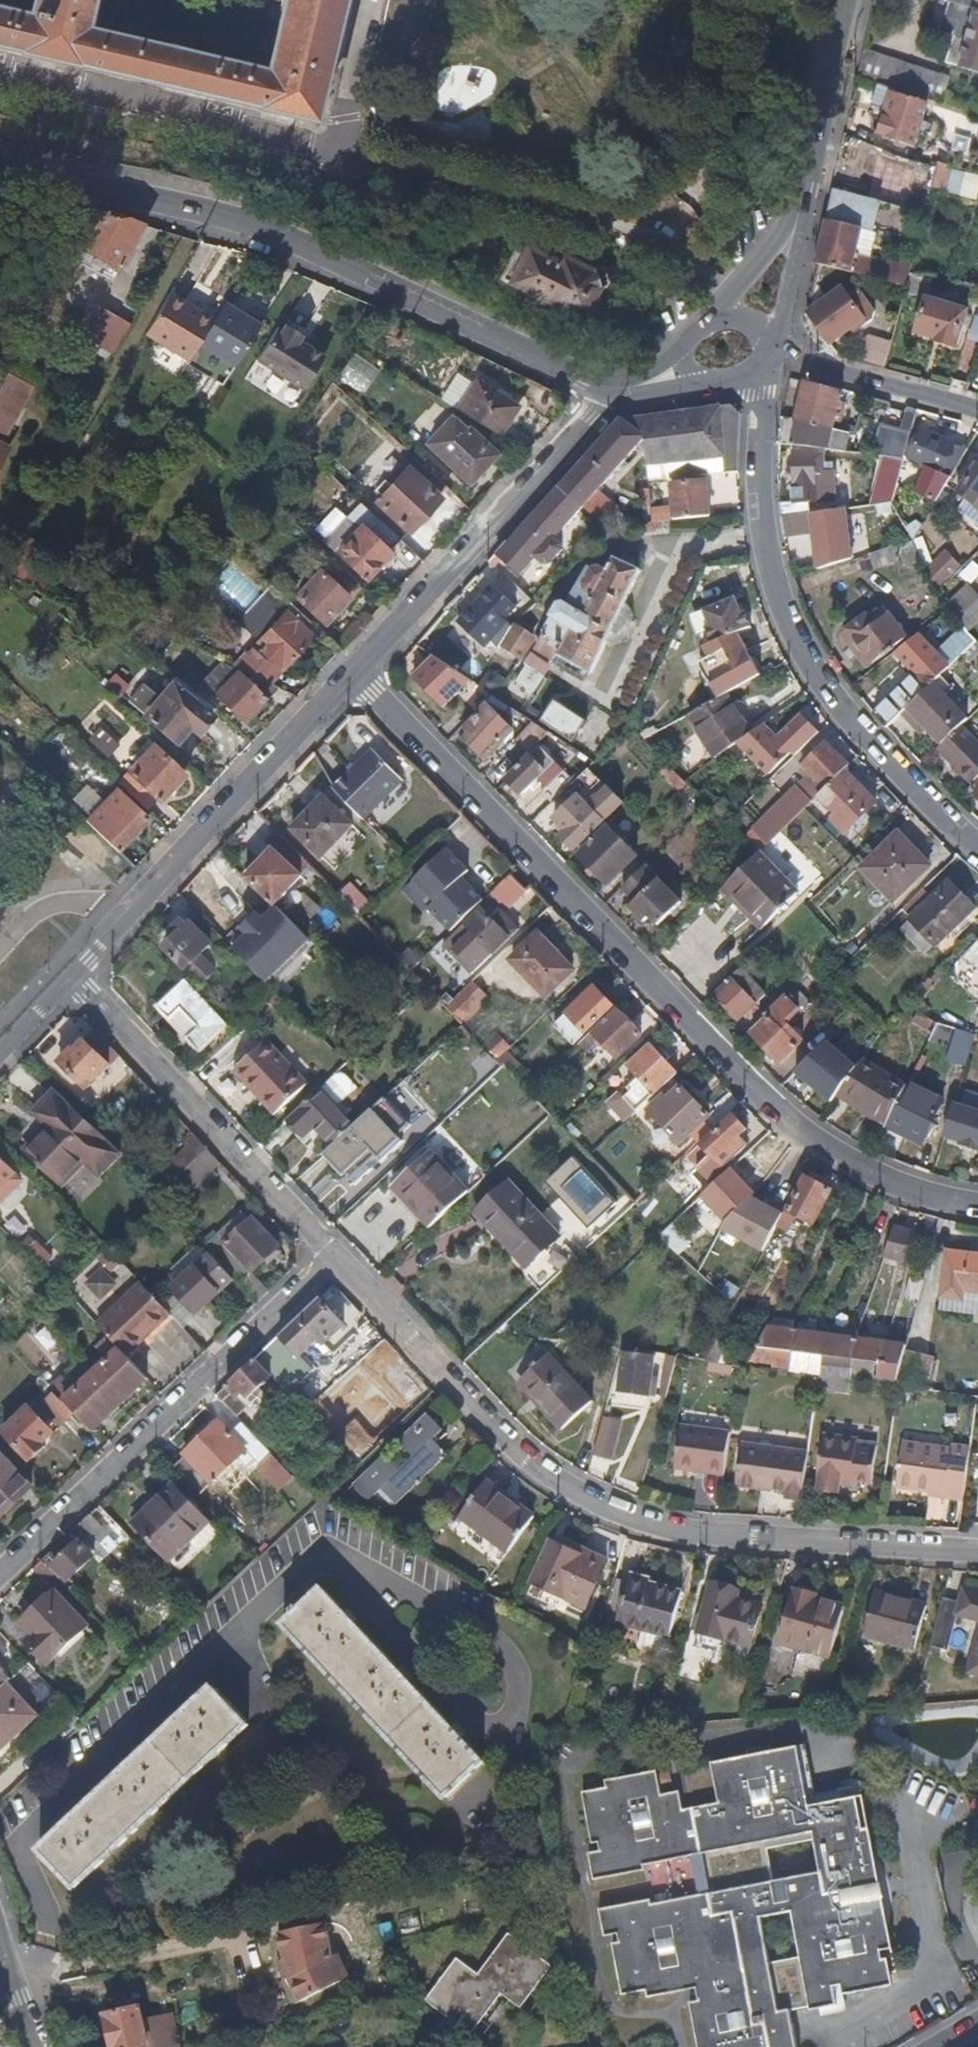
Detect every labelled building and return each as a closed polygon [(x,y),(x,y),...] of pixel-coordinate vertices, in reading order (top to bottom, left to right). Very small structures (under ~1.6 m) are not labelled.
[(266,70),(86,26),(92,0),(35,0),(32,12),(0,5),(0,41),(25,47),(26,49),(78,62),(78,59),(315,116),(343,0),(283,0),(266,70)] [(941,2),(951,5),(947,20),(959,25),(951,53),(948,62),(948,63),(957,66),(973,71),(977,73),(977,0),(935,0),(941,2)] [(919,94),(926,72),(927,69),(926,68),(915,64),(900,59),(888,56),(872,50),(864,48),(858,75),(891,85),(919,94)] [(917,142),(930,101),(907,94),(896,91),(893,90),(887,109),(882,127),(900,132),(899,136),(917,142)] [(914,151),(917,142),(899,136),(897,146),(901,148),(907,150),(913,151),(914,151)] [(947,187),(954,162),(941,158),(939,161),(939,164),(933,183),(947,187)] [(909,200),(914,185),(863,173),(859,188),(882,194),(909,200)] [(926,210),(931,194),(932,188),(914,185),(909,200),(908,205),(926,210)] [(858,245),(859,238),(861,227),(874,229),(881,199),(867,195),(850,191),(838,189),(833,187),(829,204),(821,240),(816,262),(819,262),(831,265),(833,261),(838,262),(848,264),(853,265),(852,270),(876,276),(896,280),(901,262),(856,252),(858,245)] [(112,283),(143,224),(95,209),(67,259),(78,265),(112,283)] [(871,240),(874,229),(861,227),(859,238),(871,240)] [(609,282),(604,269),(603,267),(599,266),(596,267),(595,268),(593,271),(563,255),(561,259),(550,253),(548,256),(522,242),(503,277),(529,290),(530,293),(541,300),(545,298),(583,318),(599,287),(603,288),(604,288),(607,287),(608,285),(609,282)] [(61,299),(78,265),(67,259),(50,292),(61,299)] [(142,305),(124,295),(125,290),(112,283),(100,302),(133,321),(142,305)] [(866,315),(863,312),(850,294),(842,285),(808,310),(815,318),(833,342),(866,315)] [(869,306),(856,289),(850,294),(863,312),(869,306)] [(188,361),(213,320),(168,293),(144,334),(188,361)] [(964,330),(970,312),(971,308),(950,302),(939,299),(929,296),(920,329),(938,335),(938,339),(948,341),(956,345),(960,344),(964,330)] [(115,351),(133,321),(100,302),(83,332),(115,351)] [(221,384),(259,324),(224,303),(213,320),(188,361),(186,364),(221,384)] [(970,331),(975,314),(970,312),(964,330),(970,331)] [(278,374),(299,341),(302,336),(285,324),(282,329),(278,327),(256,359),(278,374)] [(115,351),(83,332),(79,339),(111,359),(115,351)] [(313,342),(302,336),(299,341),(310,348),(313,342)] [(884,367),(890,344),(874,340),(868,338),(866,340),(861,360),(884,367)] [(303,390),(324,357),(310,348),(299,341),(278,374),(303,390)] [(31,386),(7,373),(0,386),(0,424),(8,428),(11,421),(6,419),(13,405),(18,408),(31,386)] [(517,406),(497,394),(477,381),(459,411),(499,436),(517,406)] [(836,422),(841,401),(843,391),(807,382),(798,421),(834,429),(836,422)] [(520,400),(501,388),(497,394),(517,406),(520,400)] [(841,423),(846,403),(841,401),(836,422),(841,423)] [(11,421),(18,408),(13,405),(6,419),(11,421)] [(735,472),(738,429),(739,412),(731,405),(708,408),(644,418),(645,431),(645,438),(649,480),(696,476),(735,472)] [(480,461),(491,448),(468,426),(465,429),(450,416),(425,444),(470,483),(485,466),(480,461)] [(848,451),(852,433),(834,429),(798,421),(784,417),(781,444),(848,451)] [(645,431),(644,418),(643,418),(622,421),(645,438),(645,431)] [(609,476),(643,439),(645,438),(622,421),(588,459),(609,476)] [(905,458),(911,431),(879,422),(872,453),(891,455),(905,458)] [(941,438),(943,432),(931,427),(928,433),(941,438)] [(934,507),(968,449),(941,438),(928,433),(922,430),(910,459),(940,472),(924,501),(934,507)] [(485,466),(497,452),(491,448),(480,461),(485,466)] [(824,474),(824,463),(827,463),(827,458),(817,458),(817,451),(795,452),(797,484),(795,489),(795,504),(810,503),(820,502),(819,487),(814,483),(814,475),(824,474)] [(900,481),(904,463),(905,458),(891,455),(885,486),(897,489),(900,481)] [(581,507),(609,476),(588,459),(561,488),(581,507)] [(909,484),(914,466),(904,463),(900,481),(909,484)] [(961,493),(976,503),(977,503),(977,465),(961,493)] [(408,531),(439,497),(406,467),(389,484),(383,479),(374,490),(380,495),(375,501),(406,530),(408,531)] [(712,517),(707,480),(673,485),(676,520),(712,517)] [(267,500),(273,488),(267,483),(266,484),(260,494),(267,500)] [(558,544),(552,539),(555,535),(581,507),(561,488),(512,542),(509,541),(498,553),(503,559),(520,575),(536,557),(542,563),(544,564),(550,562),(555,557),(559,552),(558,544)] [(670,502),(668,489),(657,491),(658,503),(670,502)] [(406,530),(375,501),(368,509),(371,511),(399,538),(406,530)] [(922,522),(913,501),(900,507),(910,529),(921,525),(922,522)] [(359,523),(371,511),(368,509),(359,502),(346,516),(357,526),(359,523)] [(811,514),(810,503),(795,504),(781,505),(783,518),(811,514)] [(614,516),(602,505),(592,517),(603,528),(614,516)] [(823,565),(862,560),(856,507),(817,512),(823,565)] [(399,538),(371,511),(359,523),(389,549),(399,538)] [(814,534),(811,514),(783,518),(785,537),(814,534)] [(363,579),(388,553),(389,549),(359,523),(357,526),(333,552),(363,579)] [(333,547),(318,534),(315,537),(313,541),(327,554),(333,547)] [(327,554),(313,541),(309,538),(302,546),(334,574),(341,567),(327,554)] [(914,541),(913,540),(872,553),(877,569),(906,558),(908,565),(922,560),(914,541)] [(925,567),(940,587),(965,568),(950,548),(925,567)] [(496,567),(503,559),(498,553),(490,562),(496,567)] [(591,673),(642,571),(615,557),(608,569),(600,566),(597,568),(589,565),(570,602),(558,604),(545,631),(545,633),(539,647),(591,673)] [(323,623),(348,596),(320,569),(294,596),(323,623)] [(968,581),(946,603),(951,609),(965,628),(968,632),(977,622),(977,591),(968,581)] [(485,648),(521,610),(494,586),(458,624),(485,648)] [(759,646),(745,610),(741,612),(737,600),(702,613),(714,644),(727,637),(738,664),(758,657),(754,648),(759,646)] [(909,636),(888,608),(874,619),(870,614),(851,629),(876,662),(909,636)] [(280,669),(311,635),(285,610),(253,645),(280,669)] [(528,651),(536,634),(516,625),(505,641),(527,653),(528,651)] [(956,661),(977,641),(968,632),(965,628),(961,632),(944,648),(956,661)] [(876,662),(851,629),(845,634),(870,667),(876,662)] [(738,664),(727,637),(714,644),(724,670),(738,664)] [(470,683),(471,681),(436,657),(415,678),(445,709),(470,683)] [(936,679),(924,666),(917,674),(930,686),(936,679)] [(247,722),(280,687),(245,670),(242,673),(238,670),(216,693),(247,722)] [(888,728),(922,694),(930,686),(917,674),(875,713),(888,728)] [(954,726),(934,704),(952,688),(941,675),(936,679),(930,686),(922,694),(926,698),(911,712),(915,716),(922,724),(929,730),(938,740),(954,726)] [(211,713),(172,679),(157,695),(142,682),(128,697),(174,739),(188,724),(195,730),(211,713)] [(752,732),(728,694),(690,715),(716,758),(740,742),(752,732)] [(896,735),(915,716),(911,712),(926,698),(922,694),(888,728),(896,735)] [(507,704),(495,696),(487,705),(489,707),(497,715),(507,704)] [(580,741),(593,718),(561,700),(548,722),(580,741)] [(487,760),(514,732),(497,715),(489,707),(463,734),(487,760)] [(797,757),(820,733),(804,720),(790,735),(785,731),(779,737),(764,724),(752,732),(740,742),(772,774),(794,752),(797,757)] [(529,754),(550,732),(533,721),(514,741),(517,744),(529,754)] [(922,736),(929,730),(922,724),(917,730),(922,736)] [(102,725),(91,737),(111,757),(123,744),(102,725)] [(959,728),(937,749),(972,785),(977,779),(977,747),(959,728)] [(147,749),(153,744),(148,740),(143,745),(147,749)] [(845,771),(849,766),(827,743),(808,763),(813,769),(829,786),(845,771)] [(184,773),(153,744),(147,749),(143,745),(133,755),(137,760),(127,770),(159,799),(184,773)] [(506,779),(529,754),(517,744),(484,779),(496,790),(506,779)] [(365,819),(404,781),(370,745),(331,783),(365,819)] [(540,780),(557,762),(541,747),(507,780),(523,797),(540,780)] [(546,786),(564,770),(557,763),(557,762),(540,780),(546,786)] [(686,780),(670,763),(662,771),(681,791),(688,783),(686,780)] [(829,786),(813,769),(809,773),(809,774),(810,776),(801,784),(816,798),(820,795),(829,786)] [(554,802),(576,782),(564,770),(546,786),(543,791),(554,802)] [(877,802),(845,771),(829,786),(820,795),(837,813),(831,819),(845,833),(877,802)] [(770,844),(805,809),(816,798),(801,784),(756,828),(770,844)] [(147,818),(116,788),(105,801),(91,815),(86,821),(117,850),(147,818)] [(743,813),(730,799),(725,805),(711,790),(703,798),(709,804),(730,826),(743,813)] [(605,822),(579,795),(556,819),(567,830),(562,836),(576,850),(605,822)] [(322,859),(355,826),(326,797),(292,830),(322,859)] [(91,815),(105,801),(101,798),(88,811),(91,815)] [(758,855),(730,826),(709,804),(701,813),(751,862),(758,855)] [(313,867),(269,821),(261,812),(258,811),(246,824),(266,842),(267,842),(276,851),(303,876),(304,876),(313,867)] [(629,837),(615,822),(610,827),(624,841),(629,837)] [(638,856),(624,841),(610,827),(580,856),(608,885),(638,856)] [(930,866),(898,832),(863,867),(894,899),(930,866)] [(265,862),(276,851),(267,842),(257,855),(265,862)] [(485,901),(462,878),(470,871),(448,848),(416,880),(437,902),(429,909),(452,932),(485,901)] [(303,876),(276,851),(265,862),(249,878),(276,905),(291,889),(303,876)] [(635,902),(660,878),(648,864),(622,889),(635,902)] [(806,905),(822,889),(808,875),(799,882),(790,873),(773,891),(789,907),(783,913),(790,921),(806,905)] [(528,890),(512,874),(492,893),(508,909),(528,890)] [(737,911),(755,894),(737,875),(729,883),(734,888),(724,898),(737,911)] [(354,892),(342,878),(331,887),(345,901),(354,892)] [(659,923),(683,902),(660,878),(635,902),(632,906),(645,921),(651,916),(659,923)] [(437,902),(416,880),(404,891),(425,913),(429,909),(437,902)] [(936,948),(976,910),(949,882),(931,899),(923,890),(903,910),(911,919),(909,920),(911,922),(934,946),(936,948)] [(285,914),(300,898),(291,889),(276,905),(279,908),(285,914)] [(310,941),(285,914),(279,908),(265,921),(259,916),(244,931),(249,936),(236,950),(268,983),(310,941)] [(494,952),(520,928),(504,912),(495,920),(484,909),(468,924),(475,932),(470,937),(482,950),(489,945),(494,952)] [(231,944),(206,919),(199,927),(194,921),(189,926),(183,921),(174,930),(177,933),(165,947),(188,969),(213,943),(223,952),(231,944)] [(934,946),(911,922),(903,930),(927,953),(934,946)] [(574,971),(540,936),(514,960),(524,971),(521,973),(529,981),(525,985),(530,991),(538,984),(553,1000),(577,977),(573,973),(574,971)] [(961,959),(977,971),(977,941),(961,959)] [(431,973),(421,963),(413,971),(423,982),(431,973)] [(767,994),(743,969),(741,969),(732,979),(731,982),(717,996),(741,1020),(767,994)] [(796,986),(803,978),(793,969),(778,984),(787,994),(796,986)] [(806,995),(822,981),(810,971),(803,978),(796,986),(806,995)] [(476,978),(447,1006),(464,1025),(494,997),(476,978)] [(230,1025),(187,979),(158,1007),(172,1020),(183,1010),(196,1025),(186,1035),(201,1053),(230,1025)] [(804,1040),(787,1022),(794,1014),(798,1018),(813,1003),(806,995),(796,986),(787,994),(766,1014),(770,1017),(769,1018),(753,1034),(780,1062),(804,1040)] [(575,1046),(611,1011),(591,991),(556,1025),(575,1046)] [(196,1025),(183,1010),(172,1020),(186,1035),(196,1025)] [(934,1033),(940,1022),(920,1012),(914,1022),(934,1033)] [(643,1037),(619,1013),(597,1033),(594,1031),(580,1044),(588,1053),(602,1040),(620,1058),(643,1037)] [(958,1028),(950,1053),(969,1060),(977,1033),(958,1028)] [(120,1055),(97,1030),(87,1040),(112,1065),(120,1055)] [(112,1065),(87,1040),(77,1050),(74,1046),(59,1062),(88,1089),(112,1065)] [(312,1085),(271,1040),(240,1067),(262,1092),(258,1095),(277,1116),(312,1085)] [(837,1095),(859,1065),(827,1042),(796,1071),(832,1101),(837,1095)] [(631,1118),(679,1073),(651,1045),(630,1065),(636,1071),(629,1079),(634,1084),(623,1094),(625,1097),(625,1099),(619,1104),(631,1118)] [(527,1070),(509,1052),(500,1061),(503,1065),(518,1079),(527,1070)] [(889,1122),(907,1087),(862,1060),(859,1065),(837,1095),(852,1103),(854,1101),(889,1122)] [(713,1131),(744,1103),(733,1091),(710,1113),(683,1085),(669,1099),(664,1094),(648,1110),(681,1144),(692,1135),(705,1122),(713,1131)] [(123,1152),(54,1087),(32,1111),(47,1125),(25,1149),(64,1186),(88,1162),(101,1175),(123,1152)] [(353,1125),(319,1090),(288,1119),(304,1136),(313,1126),(332,1145),(353,1125)] [(922,1146),(942,1107),(911,1091),(890,1129),(922,1146)] [(977,1147),(977,1111),(955,1103),(944,1136),(962,1142),(961,1144),(977,1150),(977,1147)] [(404,1140),(373,1107),(353,1125),(332,1145),(330,1147),(344,1160),(339,1164),(356,1184),(372,1169),(361,1157),(370,1149),(382,1161),(404,1140)] [(748,1145),(741,1136),(747,1129),(733,1115),(715,1132),(701,1145),(699,1143),(690,1151),(697,1158),(705,1150),(723,1168),(748,1145)] [(699,1143),(713,1131),(705,1122),(692,1135),(699,1143)] [(176,1180),(208,1149),(193,1133),(184,1142),(188,1146),(167,1167),(166,1170),(176,1180)] [(344,1160),(330,1147),(324,1153),(337,1167),(339,1164),(344,1160)] [(468,1192),(430,1153),(393,1188),(418,1215),(422,1212),(433,1224),(468,1192)] [(24,1180),(0,1157),(0,1205),(1,1205),(20,1185),(24,1180)] [(302,1176),(316,1199),(334,1188),(320,1164),(302,1176)] [(814,1224),(832,1192),(807,1178),(803,1184),(790,1208),(787,1207),(778,1224),(789,1231),(797,1216),(814,1224)] [(561,1239),(509,1182),(475,1214),(490,1230),(492,1228),(529,1267),(561,1239)] [(8,1211),(26,1191),(20,1185),(1,1205),(8,1211)] [(255,1273),(281,1247),(255,1218),(228,1244),(255,1273)] [(890,1257),(899,1228),(894,1226),(885,1256),(890,1257)] [(905,1262),(915,1232),(899,1228),(890,1257),(905,1262)] [(34,1234),(24,1244),(44,1267),(54,1258),(34,1234)] [(255,1273),(228,1244),(219,1236),(207,1247),(211,1251),(235,1277),(243,1285),(255,1273)] [(197,1313),(235,1277),(211,1251),(172,1287),(197,1313)] [(949,1251),(941,1303),(977,1308),(977,1255),(949,1251)] [(126,1355),(169,1314),(141,1284),(98,1325),(109,1337),(121,1350),(126,1355)] [(342,1328),(345,1325),(342,1321),(332,1311),(319,1298),(281,1334),(302,1356),(319,1341),(323,1345),(342,1328)] [(347,1317),(336,1306),(332,1311),(342,1321),(347,1317)] [(36,1339),(54,1351),(63,1338),(46,1326),(36,1339)] [(795,1352),(798,1330),(768,1326),(745,1366),(793,1372),(793,1368),(795,1352)] [(332,1355),(351,1337),(342,1328),(323,1345),(332,1355)] [(823,1356),(827,1333),(798,1330),(795,1352),(823,1356)] [(854,1380),(856,1360),(859,1339),(855,1338),(827,1333),(823,1356),(820,1376),(854,1380)] [(279,1378),(302,1356),(281,1334),(258,1356),(275,1374),(279,1378)] [(722,1362),(732,1342),(716,1334),(702,1359),(722,1362)] [(109,1361),(121,1350),(109,1337),(97,1348),(109,1361)] [(876,1362),(879,1341),(859,1339),(856,1360),(876,1362)] [(896,1387),(905,1353),(907,1345),(879,1341),(876,1362),(880,1363),(876,1383),(896,1387)] [(661,1401),(669,1357),(644,1351),(623,1348),(621,1357),(615,1393),(661,1401)] [(93,1430),(142,1384),(148,1379),(126,1355),(121,1350),(109,1361),(66,1402),(76,1413),(93,1430)] [(593,1401),(548,1353),(519,1379),(545,1406),(541,1410),(560,1430),(593,1401)] [(927,1390),(935,1360),(905,1353),(896,1387),(927,1390)] [(252,1396),(275,1374),(258,1356),(228,1384),(242,1398),(248,1392),(252,1396)] [(248,1404),(242,1398),(228,1384),(219,1393),(239,1414),(248,1404)] [(43,1405),(57,1392),(51,1386),(38,1399),(43,1405)] [(76,1413),(66,1402),(57,1392),(43,1405),(43,1406),(61,1425),(63,1425),(76,1413)] [(37,1437),(49,1425),(30,1406),(3,1432),(28,1458),(43,1444),(37,1437)] [(397,1503),(448,1453),(434,1438),(443,1428),(428,1413),(398,1442),(413,1455),(413,1457),(401,1470),(385,1455),(355,1484),(370,1500),(381,1489),(386,1492),(397,1503)] [(202,1492),(249,1449),(222,1420),(175,1463),(202,1492)] [(610,1462),(619,1425),(602,1420),(593,1457),(610,1462)] [(170,1458),(195,1434),(186,1424),(160,1448),(170,1458)] [(725,1472),(731,1431),(681,1424),(676,1466),(725,1472)] [(876,1483),(881,1446),(862,1444),(862,1438),(825,1434),(818,1492),(842,1495),(843,1485),(844,1479),(859,1482),(876,1483)] [(964,1502),(969,1455),(952,1452),(952,1447),(903,1441),(897,1488),(930,1492),(947,1494),(946,1500),(964,1502)] [(804,1497),(811,1452),(742,1442),(736,1485),(789,1490),(788,1495),(804,1497)] [(295,1474),(274,1451),(258,1466),(280,1487),(295,1474)] [(1,1454),(0,1455),(0,1515),(31,1486),(1,1454)] [(212,1520),(175,1481),(134,1519),(171,1558),(212,1520)] [(535,1516),(487,1481),(460,1518),(510,1553),(535,1516)] [(397,1503),(386,1492),(382,1496),(393,1507),(397,1503)] [(946,1500),(947,1494),(930,1492),(928,1498),(946,1500)] [(93,1550),(120,1525),(101,1505),(43,1560),(52,1570),(55,1567),(53,1564),(81,1537),(93,1550)] [(68,1580),(93,1557),(92,1555),(95,1552),(93,1550),(81,1537),(53,1564),(55,1567),(68,1580)] [(588,1601),(607,1554),(585,1543),(581,1552),(551,1539),(534,1580),(588,1601)] [(673,1636),(686,1591),(654,1582),(655,1579),(630,1572),(612,1638),(619,1640),(625,1623),(631,1625),(673,1636)] [(753,1644),(765,1603),(740,1596),(741,1590),(714,1582),(702,1631),(753,1644)] [(835,1655),(849,1604),(820,1596),(822,1590),(799,1585),(784,1641),(835,1655)] [(971,1586),(967,1599),(950,1594),(936,1642),(954,1648),(962,1619),(965,1611),(977,1615),(977,1588),(971,1586)] [(414,1686),(324,1587),(285,1624),(344,1688),(446,1798),(486,1762),(414,1686)] [(917,1646),(930,1601),(907,1594),(906,1598),(878,1590),(866,1632),(917,1646)] [(96,1635),(55,1591),(26,1618),(39,1631),(44,1637),(37,1644),(61,1669),(96,1635)] [(37,1644),(44,1637),(39,1631),(32,1637),(37,1644)] [(5,1684),(0,1689),(0,1742),(14,1729),(18,1734),(36,1717),(5,1684)] [(76,1887),(248,1725),(213,1687),(40,1850),(51,1860),(76,1887)] [(18,1734),(14,1729),(0,1742),(0,1751),(18,1734)] [(868,1850),(864,1825),(858,1826),(851,1792),(808,1801),(795,1741),(708,1758),(716,1798),(680,1805),(676,1786),(658,1790),(653,1766),(601,1775),(601,1783),(577,1787),(587,1840),(594,1839),(595,1847),(583,1850),(588,1878),(639,1868),(639,1862),(686,1853),(693,1887),(694,1892),(646,1901),(645,1897),(594,1908),(599,1934),(613,1932),(615,1941),(607,1942),(614,1978),(618,1994),(642,1989),(643,1997),(692,1987),(694,1997),(686,2000),(690,2025),(695,2046),(796,2046),(789,2010),(818,2005),(818,2008),(837,2004),(835,1995),(889,1985),(882,1949),(888,1948),(884,1931),(877,1896),(870,1897),(868,1891),(867,1883),(875,1882),(868,1850)] [(925,1786),(917,1805),(938,1813),(946,1794),(925,1786)] [(877,1896),(876,1888),(875,1882),(867,1883),(868,1891),(870,1897),(877,1896)] [(292,1981),(299,2001),(354,1984),(344,1956),(338,1925),(284,1933),(292,1981)] [(559,1961),(553,1956),(513,1929),(485,1970),(461,1954),(437,1987),(431,1996),(459,2016),(457,2018),(469,2026),(471,2024),(478,2029),(505,1989),(509,1990),(529,2004),(533,2000),(559,1961)] [(142,2015),(140,2007),(107,2014),(115,2046),(149,2046),(151,2046),(142,2015)] [(177,2040),(169,2008),(142,2015),(151,2046),(177,2040)]
